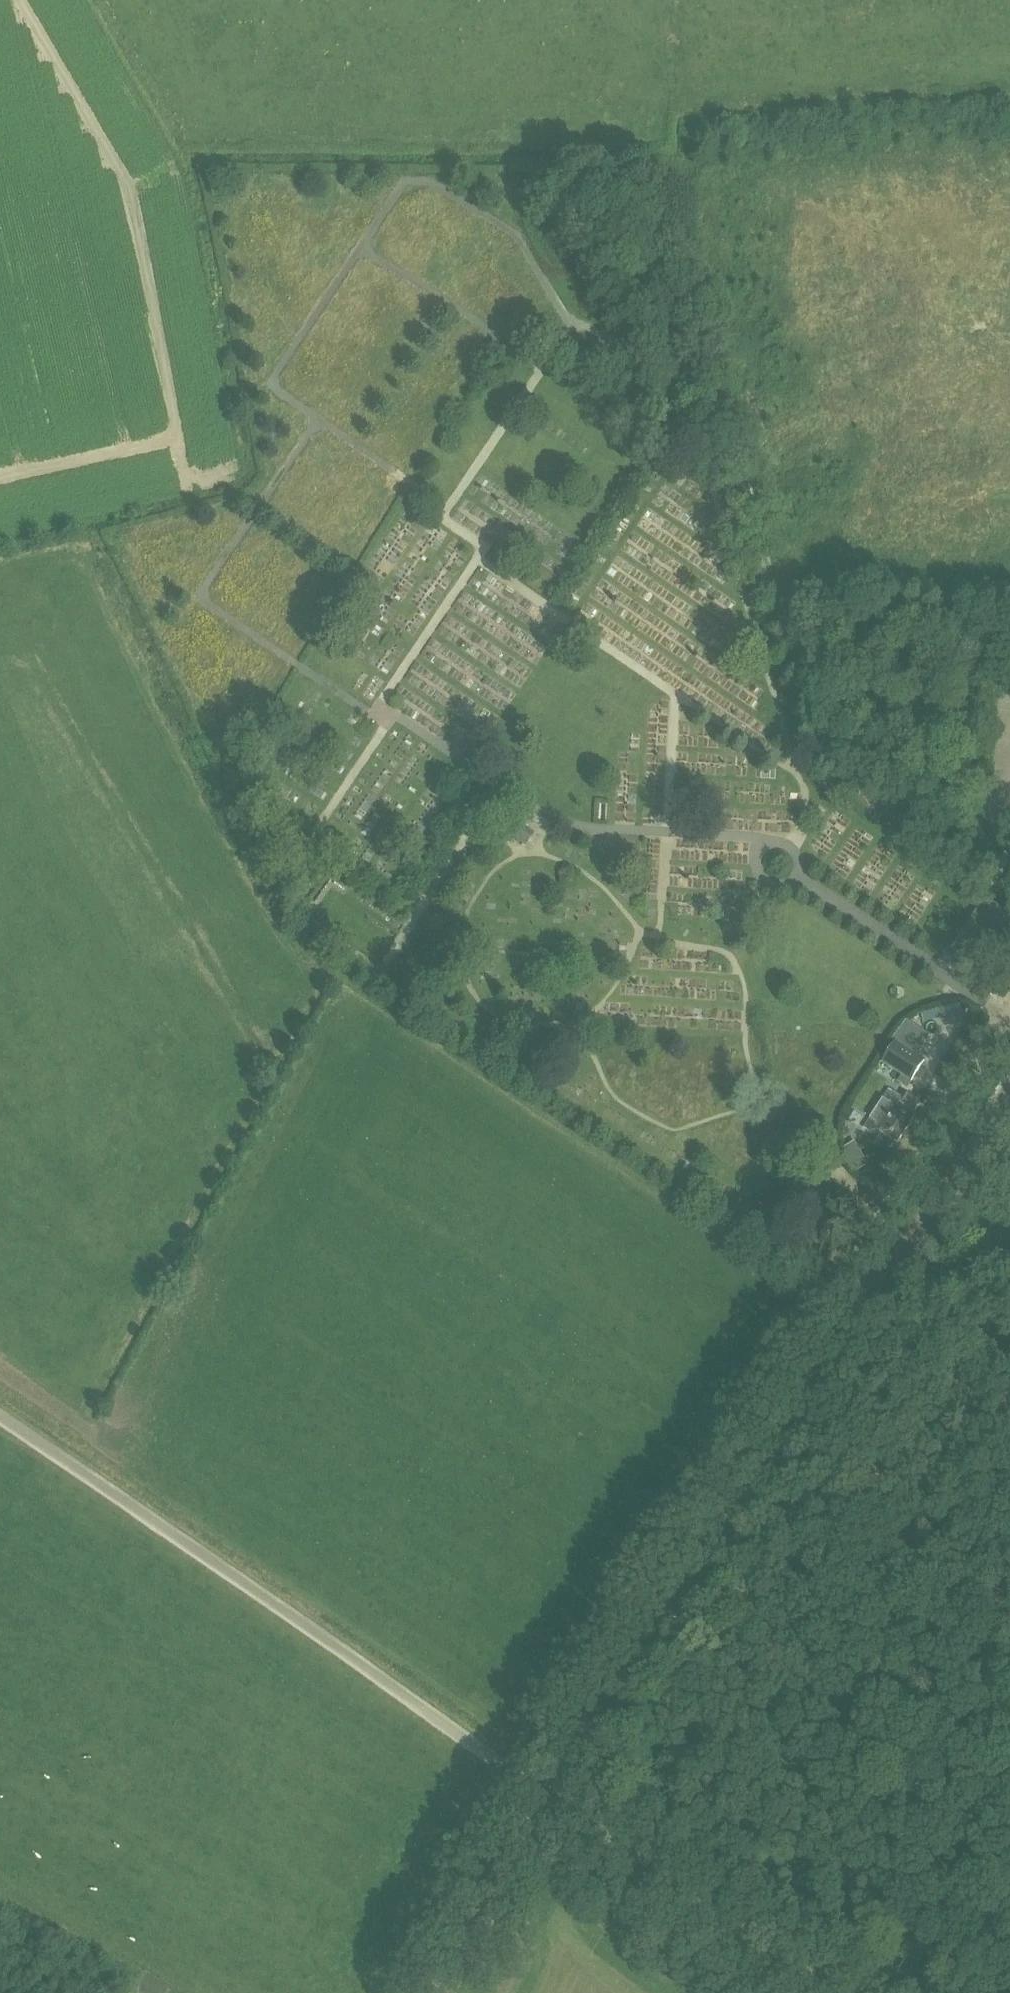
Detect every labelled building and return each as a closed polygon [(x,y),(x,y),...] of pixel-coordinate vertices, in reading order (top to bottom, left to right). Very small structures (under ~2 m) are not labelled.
[(533,833),(516,820),(507,831),(525,844),(533,833)] [(883,1062),(912,1080),(925,1060),(896,1041),(883,1062)] [(915,1113),(921,1103),(908,1094),(905,1099),(890,1090),(865,1128),(879,1138),(876,1143),(889,1152),(896,1141),(898,1143),(917,1115),(915,1113)] [(845,1158),(854,1173),(858,1171),(868,1165),(855,1143),(844,1149),(841,1151),(845,1158)]
